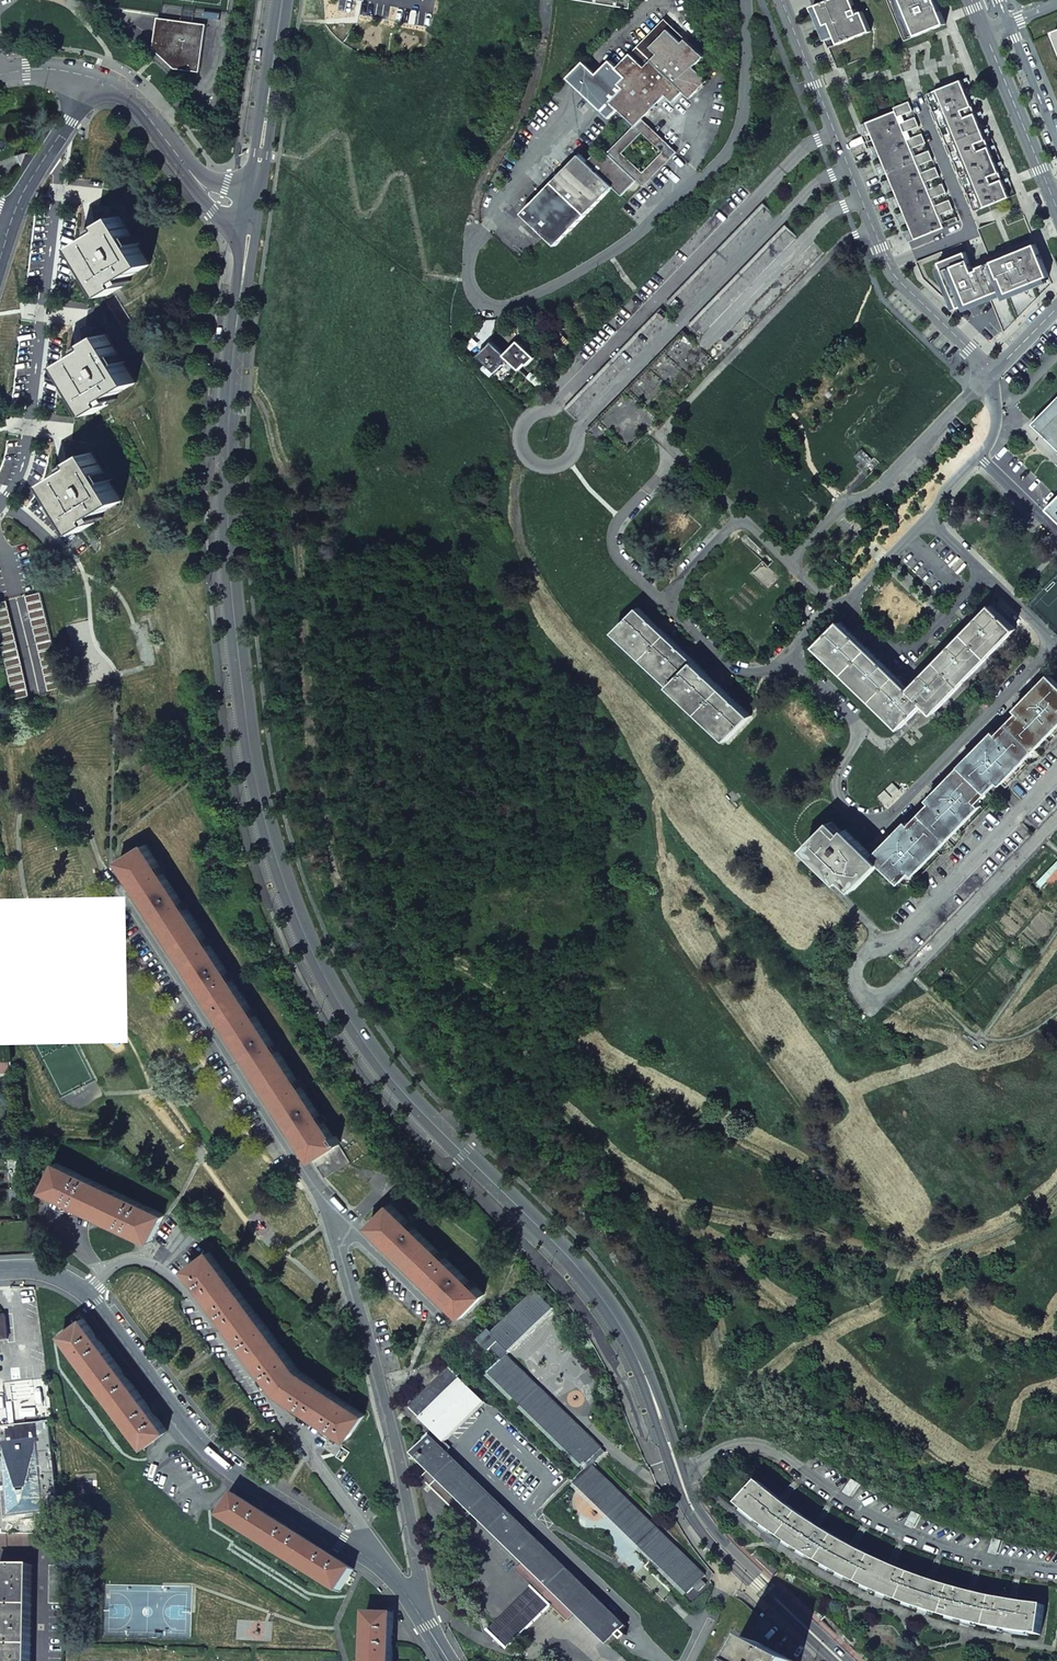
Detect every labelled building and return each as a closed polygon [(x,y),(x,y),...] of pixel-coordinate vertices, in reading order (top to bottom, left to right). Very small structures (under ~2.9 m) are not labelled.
[(630,9),(632,0),(578,0),(630,9)] [(818,6),(827,26),(831,24),(840,44),(871,32),(863,11),(858,13),(853,0),(832,0),(818,6)] [(905,41),(946,24),(937,0),(888,0),(905,41)] [(156,51),(175,69),(200,72),(206,25),(161,18),(156,51)] [(618,110),(635,126),(643,118),(666,95),(673,102),(683,92),(689,98),(707,81),(693,67),(703,57),(699,53),(682,36),(665,19),(635,50),(618,68),(611,61),(597,74),(585,62),(569,79),(609,119),(618,110)] [(962,80),(927,94),(975,212),(1010,198),(962,80)] [(916,117),(902,123),(899,117),(914,111),(910,101),(895,107),(897,111),(868,123),(916,240),(945,228),(940,215),(954,209),(950,200),(936,206),(933,199),(947,193),(943,184),(929,189),(926,182),(940,177),(937,167),(922,173),(919,166),(934,160),(930,151),(915,157),(912,149),(927,143),(923,134),(908,140),(905,132),(920,126),(916,117)] [(643,188),(677,152),(643,118),(635,126),(608,153),(636,181),(643,188)] [(523,214),(556,246),(614,187),(622,196),(636,181),(608,153),(603,159),(597,153),(588,162),(581,155),(523,214)] [(773,212),(763,202),(668,302),(677,311),(773,212)] [(108,230),(81,247),(93,266),(111,295),(125,286),(122,282),(150,265),(120,217),(106,226),(108,230)] [(966,252),(940,263),(959,309),(990,296),(1005,333),(1052,284),(1026,218),(1008,225),(1005,218),(979,229),(988,251),(975,256),(975,260),(978,266),(972,268),(966,252)] [(796,234),(786,224),(690,323),(700,333),(796,234)] [(117,297),(107,303),(112,310),(122,305),(117,297)] [(671,317),(661,308),(565,407),(575,417),(671,317)] [(694,339),(684,329),(588,429),(598,439),(694,339)] [(145,333),(137,336),(142,347),(149,345),(145,333)] [(82,356),(67,365),(79,385),(97,413),(110,404),(108,400),(135,382),(123,363),(106,335),(92,344),(94,348),(82,356)] [(508,356),(506,358),(520,370),(526,364),(528,365),(535,358),(518,342),(506,354),(508,356)] [(502,363),(506,358),(508,356),(506,354),(493,343),(486,350),(479,357),(496,372),(503,364),(502,363)] [(1045,412),(1056,424),(1056,400),(1045,412)] [(1034,424),(1056,447),(1056,424),(1045,412),(1034,424)] [(80,466),(53,483),(65,503),(83,531),(96,522),(93,518),(121,501),(105,474),(92,453),(78,462),(80,466)] [(1048,508),(1056,517),(1056,499),(1048,508)] [(1016,629),(992,606),(965,632),(938,660),(910,689),(841,622),(817,647),(901,727),(924,704),(934,713),(1016,629)] [(616,632),(728,740),(751,715),(640,607),(616,632)] [(874,855),(881,862),(898,879),(909,868),(915,874),(981,806),(975,800),(996,778),(1003,783),(1056,727),(1056,683),(1049,676),(1016,709),(1022,715),(1001,738),(995,732),(929,800),(935,806),(914,828),(907,822),(874,855)] [(830,825),(806,849),(841,882),(847,875),(858,886),(881,862),(874,855),(847,830),(841,836),(830,825)] [(145,845),(119,862),(325,1178),(350,1162),(339,1144),(340,1143),(336,1136),(334,1137),(324,1122),(326,1120),(323,1115),(321,1116),(301,1086),(303,1085),(300,1079),(298,1080),(278,1051),(280,1049),(277,1045),(275,1046),(255,1015),(256,1014),(253,1008),(252,1010),(232,980),(234,978),(230,973),(228,974),(209,944),(211,943),(207,937),(206,938),(187,910),(189,908),(185,903),(183,904),(163,873),(165,872),(161,866),(160,867),(145,845)] [(17,1123),(10,1124),(11,1135),(18,1134),(17,1123)] [(19,1155),(11,1156),(12,1164),(20,1164),(19,1155)] [(163,1214),(57,1163),(44,1190),(150,1241),(163,1214)] [(21,1173),(12,1174),(15,1188),(16,1188),(23,1187),(21,1173)] [(23,1187),(16,1188),(17,1200),(25,1200),(23,1187)] [(390,1204),(370,1226),(463,1315),(484,1294),(475,1286),(476,1284),(472,1280),(471,1281),(445,1257),(447,1255),(442,1251),(440,1252),(415,1227),(416,1226),(411,1221),(410,1223),(390,1204)] [(300,1371),(210,1251),(186,1269),(278,1391),(348,1438),(364,1413),(300,1371)] [(489,1330),(479,1340),(489,1349),(491,1347),(502,1358),(506,1354),(507,1355),(553,1308),(534,1289),(492,1333),(489,1330)] [(83,1318),(62,1334),(146,1446),(168,1429),(83,1318)] [(502,1358),(488,1372),(588,1469),(593,1465),(606,1451),(507,1355),(506,1354),(502,1358)] [(449,1367),(409,1407),(432,1429),(444,1441),(445,1440),(484,1401),(449,1367)] [(0,1422),(0,1499),(2,1517),(18,1515),(19,1519),(59,1515),(49,1421),(42,1422),(41,1413),(24,1414),(25,1423),(9,1425),(9,1421),(0,1422)] [(426,1440),(413,1453),(430,1469),(609,1643),(626,1625),(584,1584),(586,1582),(553,1550),(551,1552),(446,1450),(449,1445),(445,1440),(444,1441),(432,1429),(424,1438),(426,1440)] [(588,1469),(575,1483),(689,1593),(695,1587),(700,1591),(707,1584),(702,1579),(706,1575),(593,1465),(588,1469)] [(1025,1632),(1036,1633),(1038,1633),(1041,1633),(1044,1604),(1018,1600),(1001,1598),(977,1592),(957,1587),(938,1581),(908,1570),(890,1563),(874,1556),(851,1544),(832,1533),(816,1523),(813,1521),(807,1518),(788,1504),(777,1496),(760,1481),(741,1504),(754,1515),(772,1529),(795,1545),(797,1546),(799,1548),(813,1557),(841,1573),(865,1585),(888,1595),(921,1608),(944,1615),(969,1621),(989,1626),(1011,1630),(1025,1632)] [(222,1514),(221,1516),(339,1591),(354,1568),(235,1494),(226,1507),(221,1504),(216,1510),(222,1514)] [(0,1533),(0,1548),(64,1548),(63,1533),(0,1533)] [(0,1564),(0,1660),(32,1660),(33,1564),(0,1564)] [(65,1565),(50,1564),(49,1603),(64,1603),(65,1565)] [(533,1585),(490,1630),(507,1647),(551,1603),(533,1585)] [(393,1612),(366,1612),(365,1660),(354,1660),(392,1660),(393,1612)] [(757,1641),(732,1628),(714,1660),(747,1660),(757,1641)] [(757,1641),(747,1660),(795,1660),(757,1641)]
